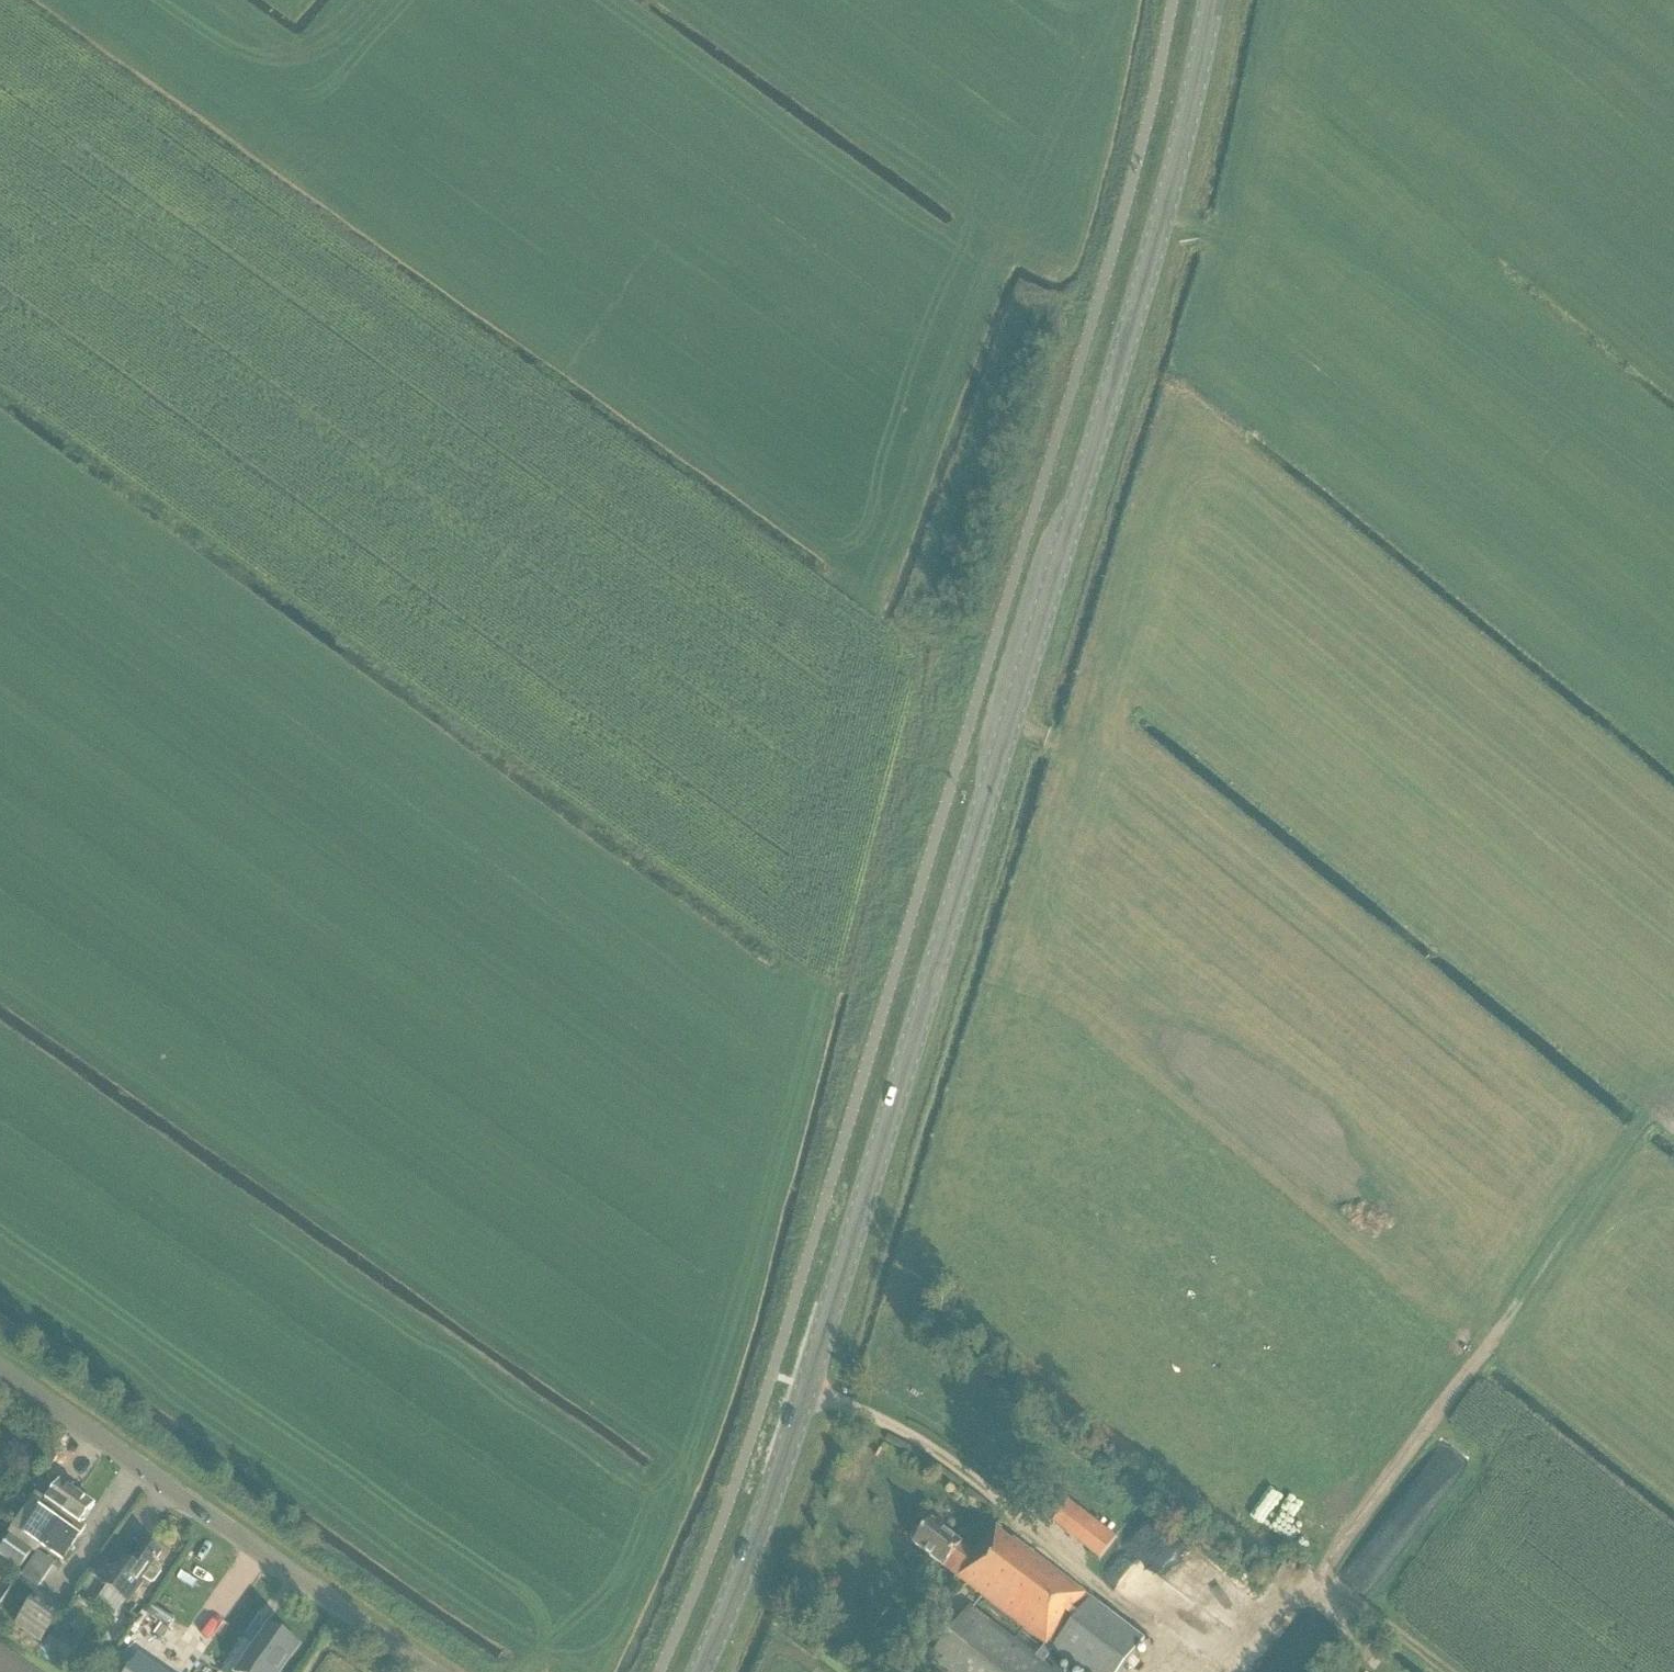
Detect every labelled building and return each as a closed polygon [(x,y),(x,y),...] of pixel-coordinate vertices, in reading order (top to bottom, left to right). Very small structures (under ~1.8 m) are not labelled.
[(40,1547),(77,1494),(60,1482),(23,1534),(40,1547)] [(77,1494),(40,1547),(62,1562),(77,1539),(78,1540),(87,1527),(82,1523),(95,1506),(77,1494)] [(1069,1502),(1052,1523),(1100,1560),(1116,1538),(1069,1502)] [(1125,1540),(1193,1612),(1215,1592),(1147,1519),(1125,1540)] [(931,1521),(922,1533),(919,1530),(913,1538),(916,1541),(913,1544),(957,1578),(1079,1671),(1117,1671),(1142,1639),(997,1527),(974,1557),(959,1545),(960,1543),(931,1521)] [(11,1536),(0,1551),(0,1554),(20,1568),(32,1551),(11,1536)] [(162,1553),(145,1542),(130,1563),(122,1557),(102,1586),(129,1604),(144,1583),(142,1581),(162,1553)] [(53,1564),(38,1554),(23,1575),(38,1585),(53,1564)] [(62,1611),(37,1595),(16,1627),(41,1644),(62,1611)] [(971,1606),(927,1664),(937,1671),(1056,1671),(971,1606)] [(103,1625),(116,1634),(129,1616),(116,1607),(103,1625)] [(237,1671),(282,1671),(299,1648),(268,1627),(237,1671)] [(137,1653),(124,1671),(165,1671),(137,1653)]
